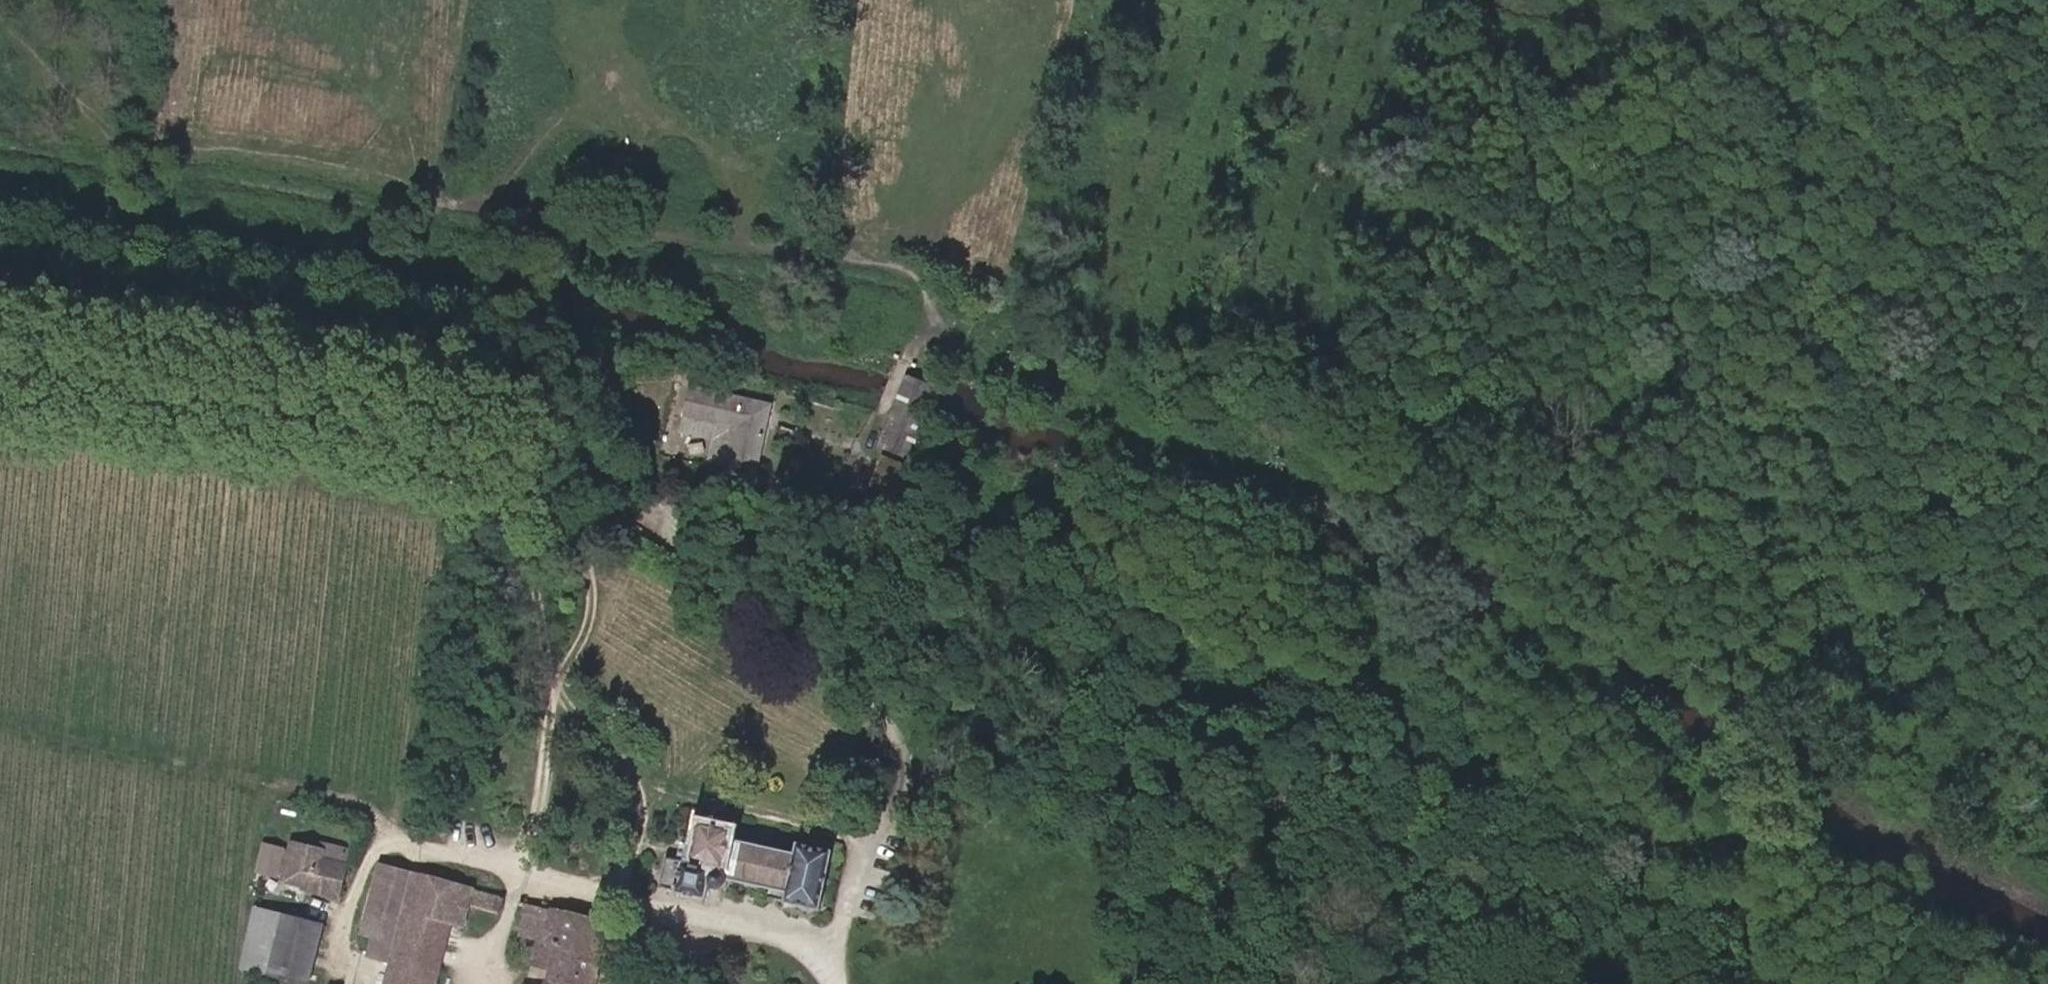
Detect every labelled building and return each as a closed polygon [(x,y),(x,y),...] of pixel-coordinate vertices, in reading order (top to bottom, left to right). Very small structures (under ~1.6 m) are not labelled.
[(934,475),(941,457),(917,447),(935,403),(939,392),(907,378),(892,416),(880,445),(909,456),(905,467),(894,492),(922,503),(934,475)] [(753,482),(770,405),(690,387),(683,417),(733,428),(730,442),(718,440),(713,461),(725,463),(723,476),(753,482)] [(730,442),(733,428),(683,417),(680,431),(718,440),(730,442)] [(894,492),(905,467),(883,459),(873,483),(894,492)] [(819,909),(832,852),(797,843),(794,853),(731,839),(733,829),(698,821),(688,864),(666,859),(660,886),(676,890),(676,892),(706,899),(708,884),(709,886),(710,886),(710,887),(711,887),(711,888),(713,889),(715,889),(716,889),(717,889),(719,889),(721,888),(722,888),(723,887),(724,886),(725,885),(726,884),(726,882),(727,881),(727,880),(727,878),(786,891),(784,901),(819,909)] [(337,893),(346,850),(321,844),(319,852),(295,846),(294,852),(263,846),(257,871),(277,876),(278,873),(289,876),(288,878),(308,883),(308,886),(337,893)] [(392,964),(415,875),(378,866),(360,936),(374,939),(369,958),(392,964)] [(450,923),(462,926),(467,905),(471,890),(415,875),(392,964),(386,983),(435,983),(450,923)] [(495,912),(499,897),(471,890),(467,905),(495,912)] [(608,926),(531,905),(525,928),(535,931),(534,936),(542,938),(536,964),(553,968),(549,983),(593,983),(608,926)] [(269,974),(283,916),(255,909),(242,967),(269,974)] [(321,926),(283,916),(269,974),(306,983),(321,926)]
